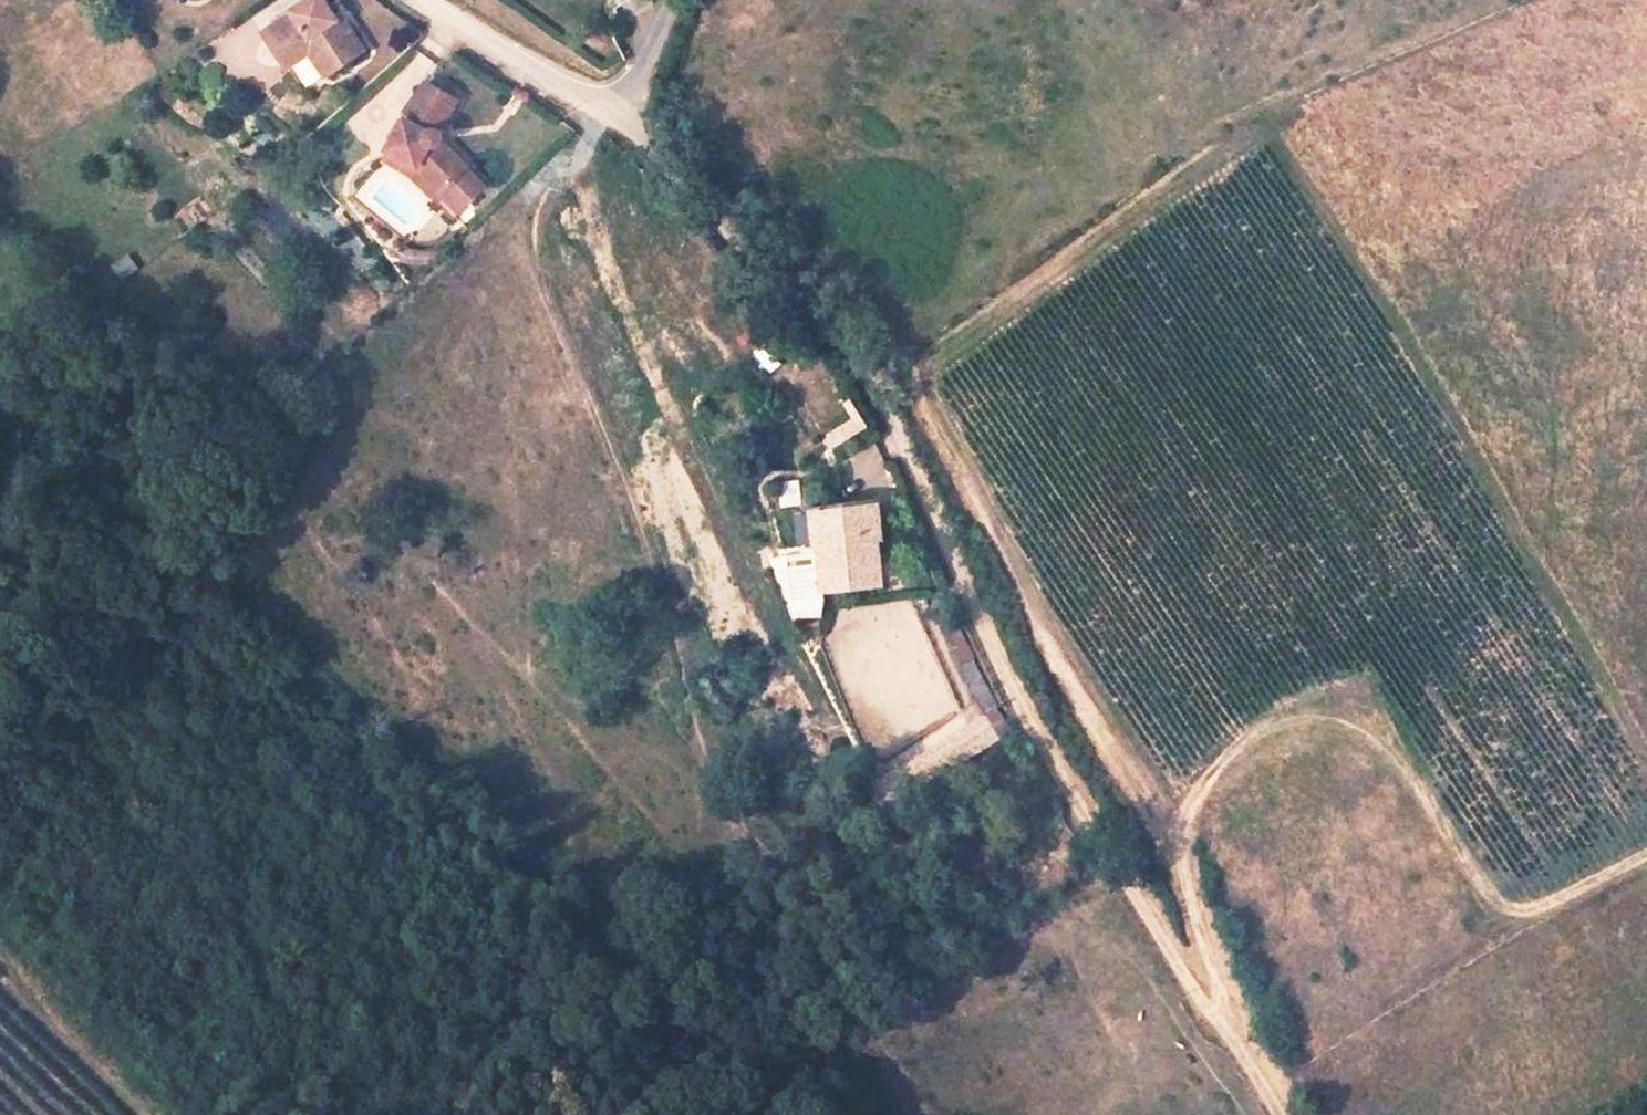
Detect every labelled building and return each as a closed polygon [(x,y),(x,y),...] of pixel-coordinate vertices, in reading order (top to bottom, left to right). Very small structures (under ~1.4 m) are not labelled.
[(360,59),(348,34),(334,40),(331,32),(337,29),(324,4),(300,15),(298,23),(267,38),(287,76),(309,65),(318,82),(360,59)] [(462,200),(475,183),(480,176),(442,150),(447,140),(441,131),(455,107),(424,89),(389,154),(422,173),(432,178),(462,200)] [(449,218),(462,200),(432,178),(422,173),(389,154),(379,173),(411,189),(449,218)] [(121,280),(139,268),(129,252),(111,264),(121,280)] [(879,587),(871,511),(816,518),(825,595),(879,587)] [(912,789),(985,753),(973,725),(899,761),(912,789)]
